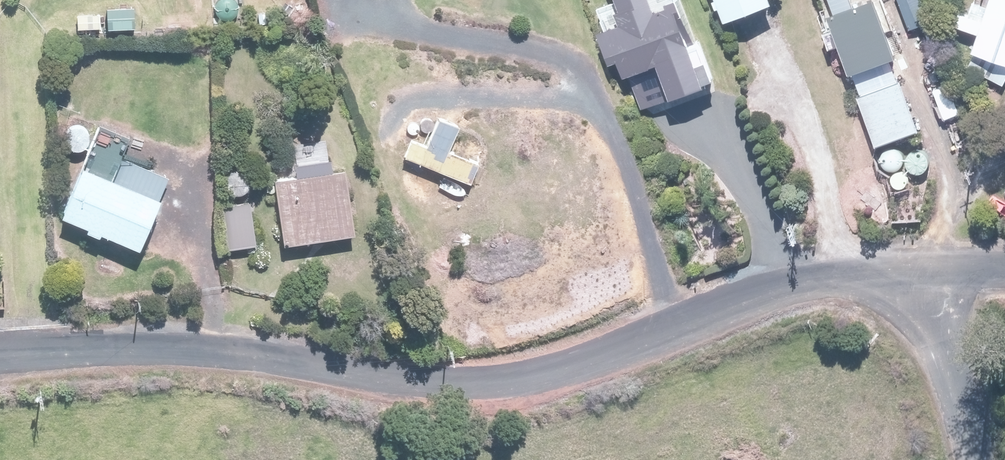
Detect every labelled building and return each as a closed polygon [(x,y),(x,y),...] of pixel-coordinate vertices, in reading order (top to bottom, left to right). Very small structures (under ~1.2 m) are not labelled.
[(596,36),(616,85),(631,79),(644,112),(704,88),(671,6),(653,13),(647,0),(610,0),(621,26),(596,36)] [(721,23),(770,4),(768,0),(713,0),(721,23)] [(825,15),(875,146),(918,130),(868,0),(866,0),(852,5),(850,0),(826,0),(831,13),(825,15)] [(908,31),(924,25),(914,0),(896,0),(908,31)] [(970,59),(1004,70),(1004,0),(990,0),(983,20),(964,13),(960,27),(979,34),(970,59)] [(105,127),(62,219),(139,254),(173,181),(124,158),(133,139),(105,127)] [(346,168),(275,180),(287,249),(357,237),(346,168)] [(249,206),(220,211),(226,252),(255,248),(249,206)]
